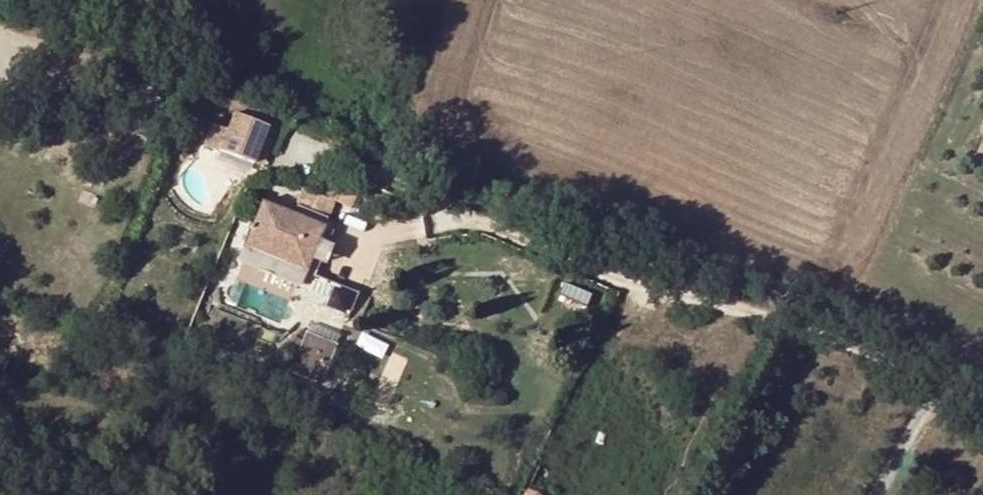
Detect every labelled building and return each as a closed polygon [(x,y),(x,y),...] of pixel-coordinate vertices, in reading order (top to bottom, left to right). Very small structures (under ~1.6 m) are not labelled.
[(218,150),(253,164),(266,129),(231,114),(218,150)] [(275,132),(266,129),(253,164),(260,167),(275,132)] [(302,271),(320,227),(260,201),(242,246),(302,271)] [(297,284),(302,271),(242,246),(237,259),(297,284)] [(342,277),(299,300),(317,333),(360,310),(342,277)] [(236,338),(218,330),(215,336),(233,345),(236,338)] [(253,369),(249,378),(258,382),(262,373),(253,369)]
